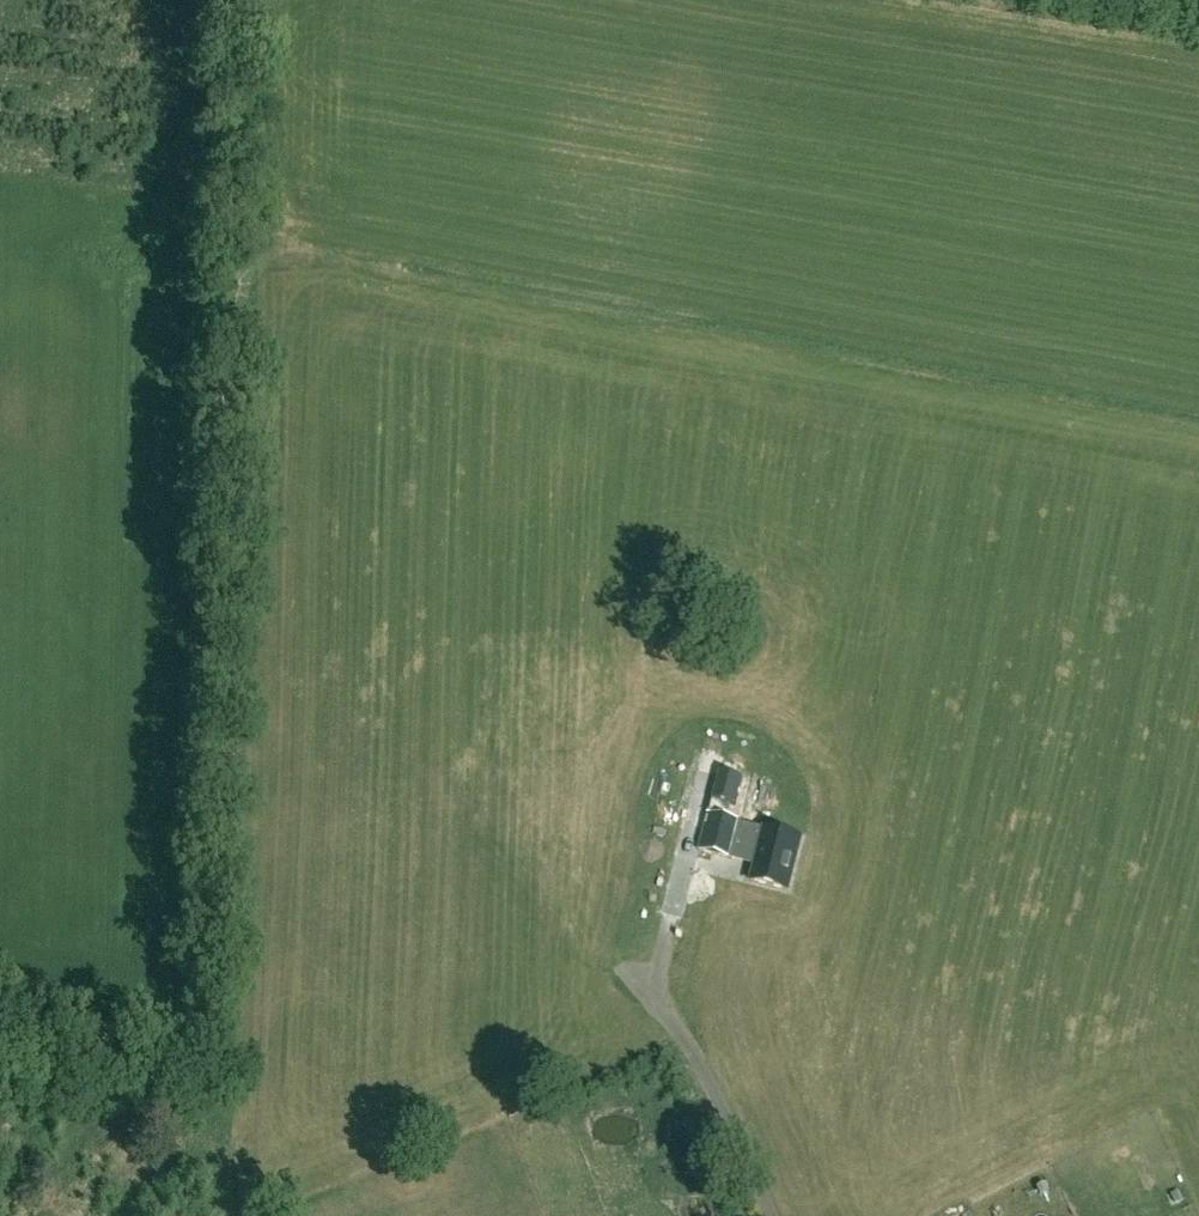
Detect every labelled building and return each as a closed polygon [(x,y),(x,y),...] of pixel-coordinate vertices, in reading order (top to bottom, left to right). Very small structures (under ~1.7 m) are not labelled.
[(788,890),(801,838),(741,822),(741,821),(708,812),(698,850),(754,864),(750,881),(788,890)]
